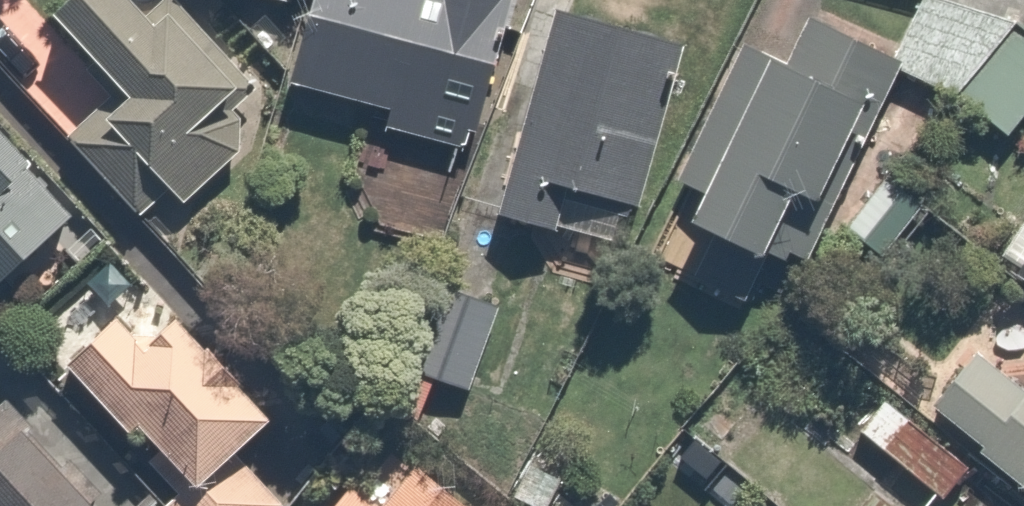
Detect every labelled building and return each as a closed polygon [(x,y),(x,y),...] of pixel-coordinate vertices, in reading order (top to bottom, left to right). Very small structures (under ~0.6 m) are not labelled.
[(46,21),(28,0),(0,0),(0,60),(46,21)] [(65,28),(125,93),(71,144),(180,261),(215,228),(197,208),(291,121),(179,0),(171,0),(151,19),(134,0),(95,0),(65,28)] [(296,97),(388,125),(385,134),(488,166),(538,0),(325,0),(296,97)] [(937,0),(896,72),(1023,145),(1023,50),(937,0)] [(697,55),(559,19),(503,231),(563,247),(574,204),(653,224),(697,55)] [(751,43),(676,198),(714,216),(700,245),(806,297),(911,81),(814,34),(799,66),(751,43)] [(3,312),(91,228),(0,131),(0,309),(3,312)] [(885,174),(838,239),(883,272),(930,207),(885,174)] [(1000,261),(1023,275),(1023,221),(1000,261)] [(507,312),(440,286),(390,419),(456,445),(507,312)] [(69,371),(132,443),(157,422),(208,479),(177,505),(287,505),(253,467),(295,431),(194,314),(152,351),(127,321),(69,371)] [(980,349),(930,410),(1023,485),(1023,385),(980,349)] [(0,423),(0,505),(100,505),(13,411),(0,423)] [(926,430),(895,470),(943,505),(947,505),(976,468),(926,430)] [(430,468),(398,505),(475,505),(430,468)] [(868,505),(896,505),(879,492),(868,505)] [(347,505),(373,505),(357,493),(347,505)]
